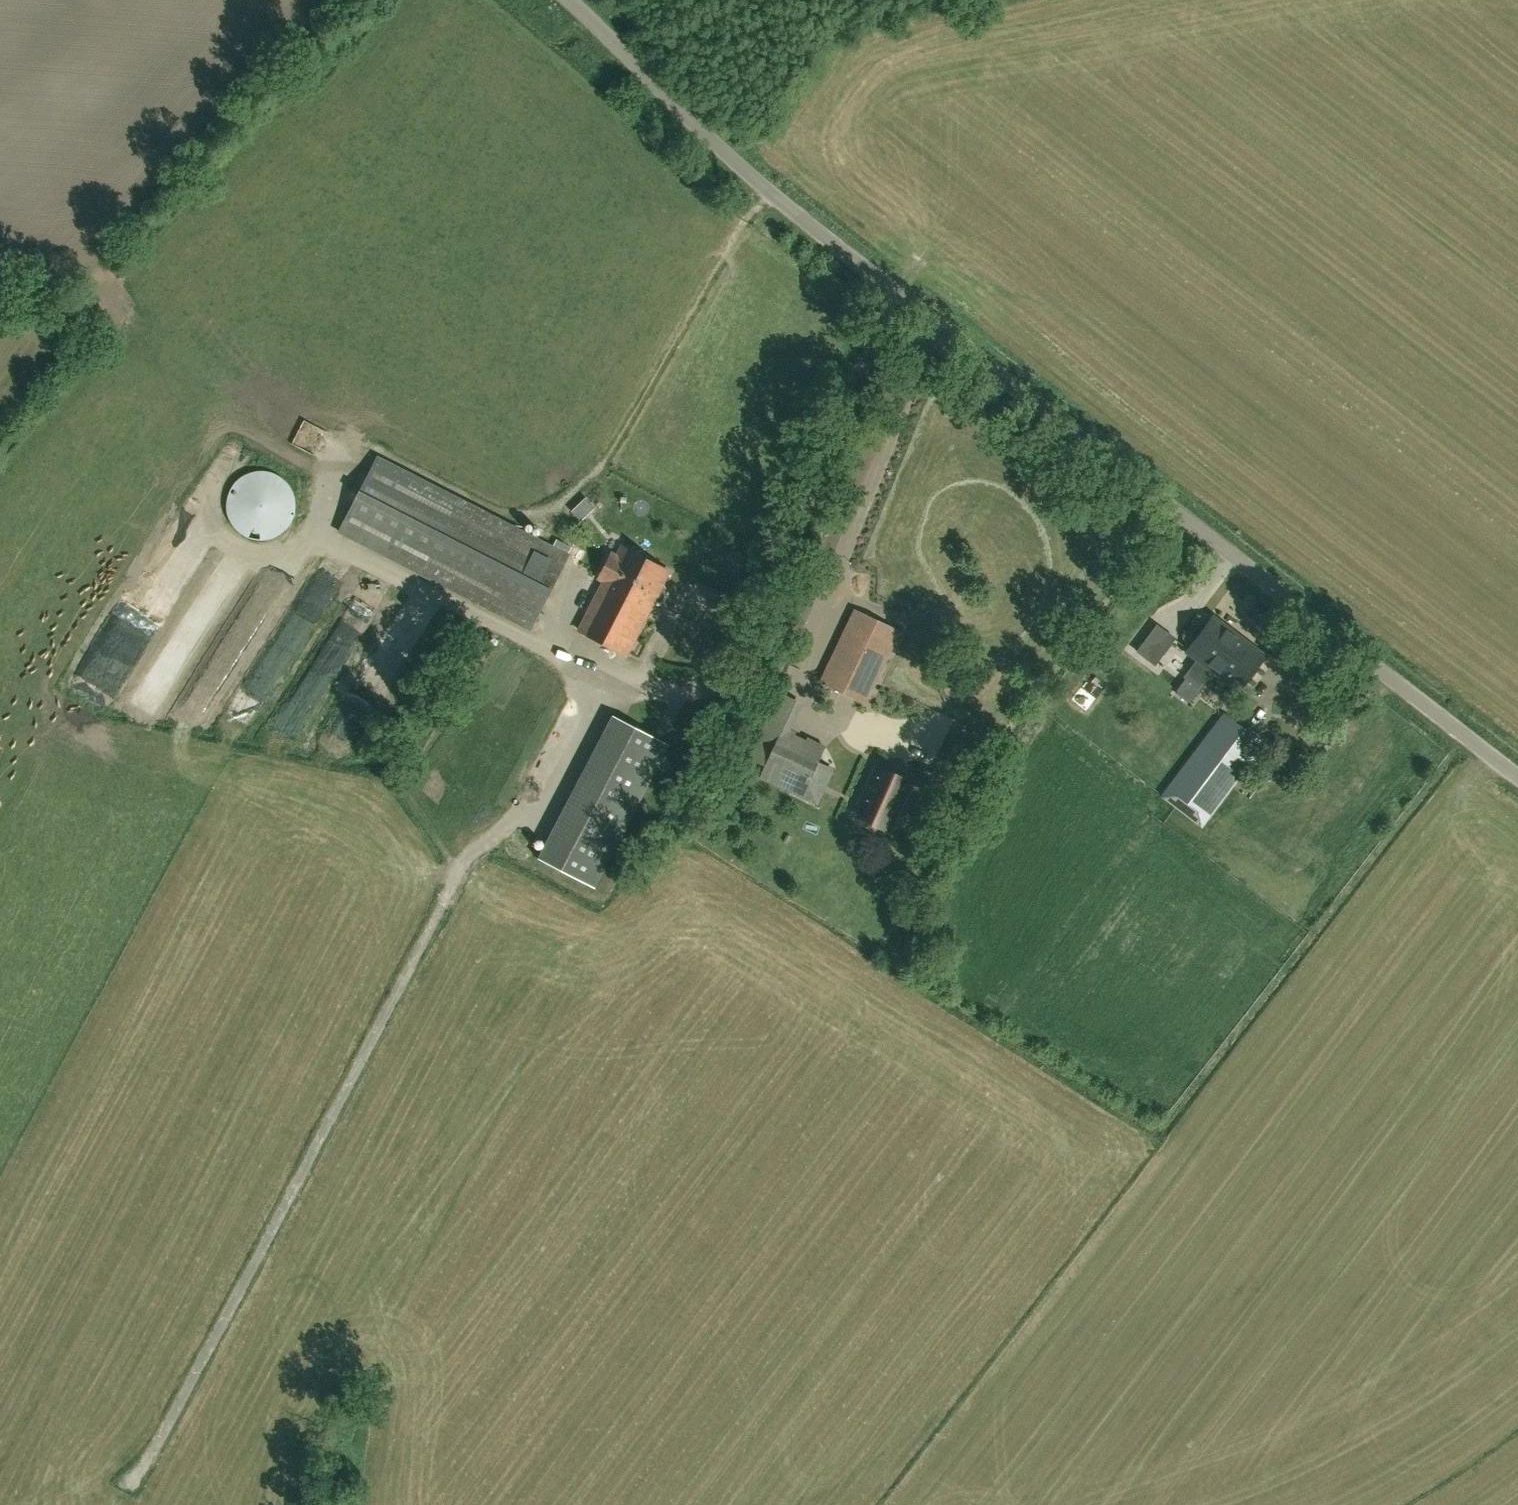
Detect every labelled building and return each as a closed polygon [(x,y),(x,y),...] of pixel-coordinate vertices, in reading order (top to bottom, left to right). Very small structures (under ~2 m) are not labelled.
[(569,552),(378,456),(340,531),(532,627),(569,552)] [(604,579),(579,628),(628,653),(654,602),(662,602),(668,590),(663,584),(670,571),(621,546),(616,555),(612,553),(599,577),(604,579)] [(899,631),(855,610),(821,682),(864,703),(899,631)] [(1187,651),(1213,670),(1239,689),(1265,654),(1214,616),(1187,651)] [(507,710),(551,728),(572,676),(528,658),(507,710)] [(907,694),(938,710),(943,701),(901,679),(891,698),(902,704),(907,694)] [(909,696),(896,717),(925,735),(938,714),(909,696)] [(1163,737),(1149,755),(1178,777),(1168,789),(1206,818),(1262,744),(1225,715),(1212,731),(1184,710),(1163,737)] [(603,734),(658,762),(668,744),(613,716),(603,734)] [(818,761),(824,748),(782,727),(759,778),(815,805),(833,768),(818,761)] [(866,805),(860,817),(891,831),(912,783),(874,766),(858,802),(866,805)]
